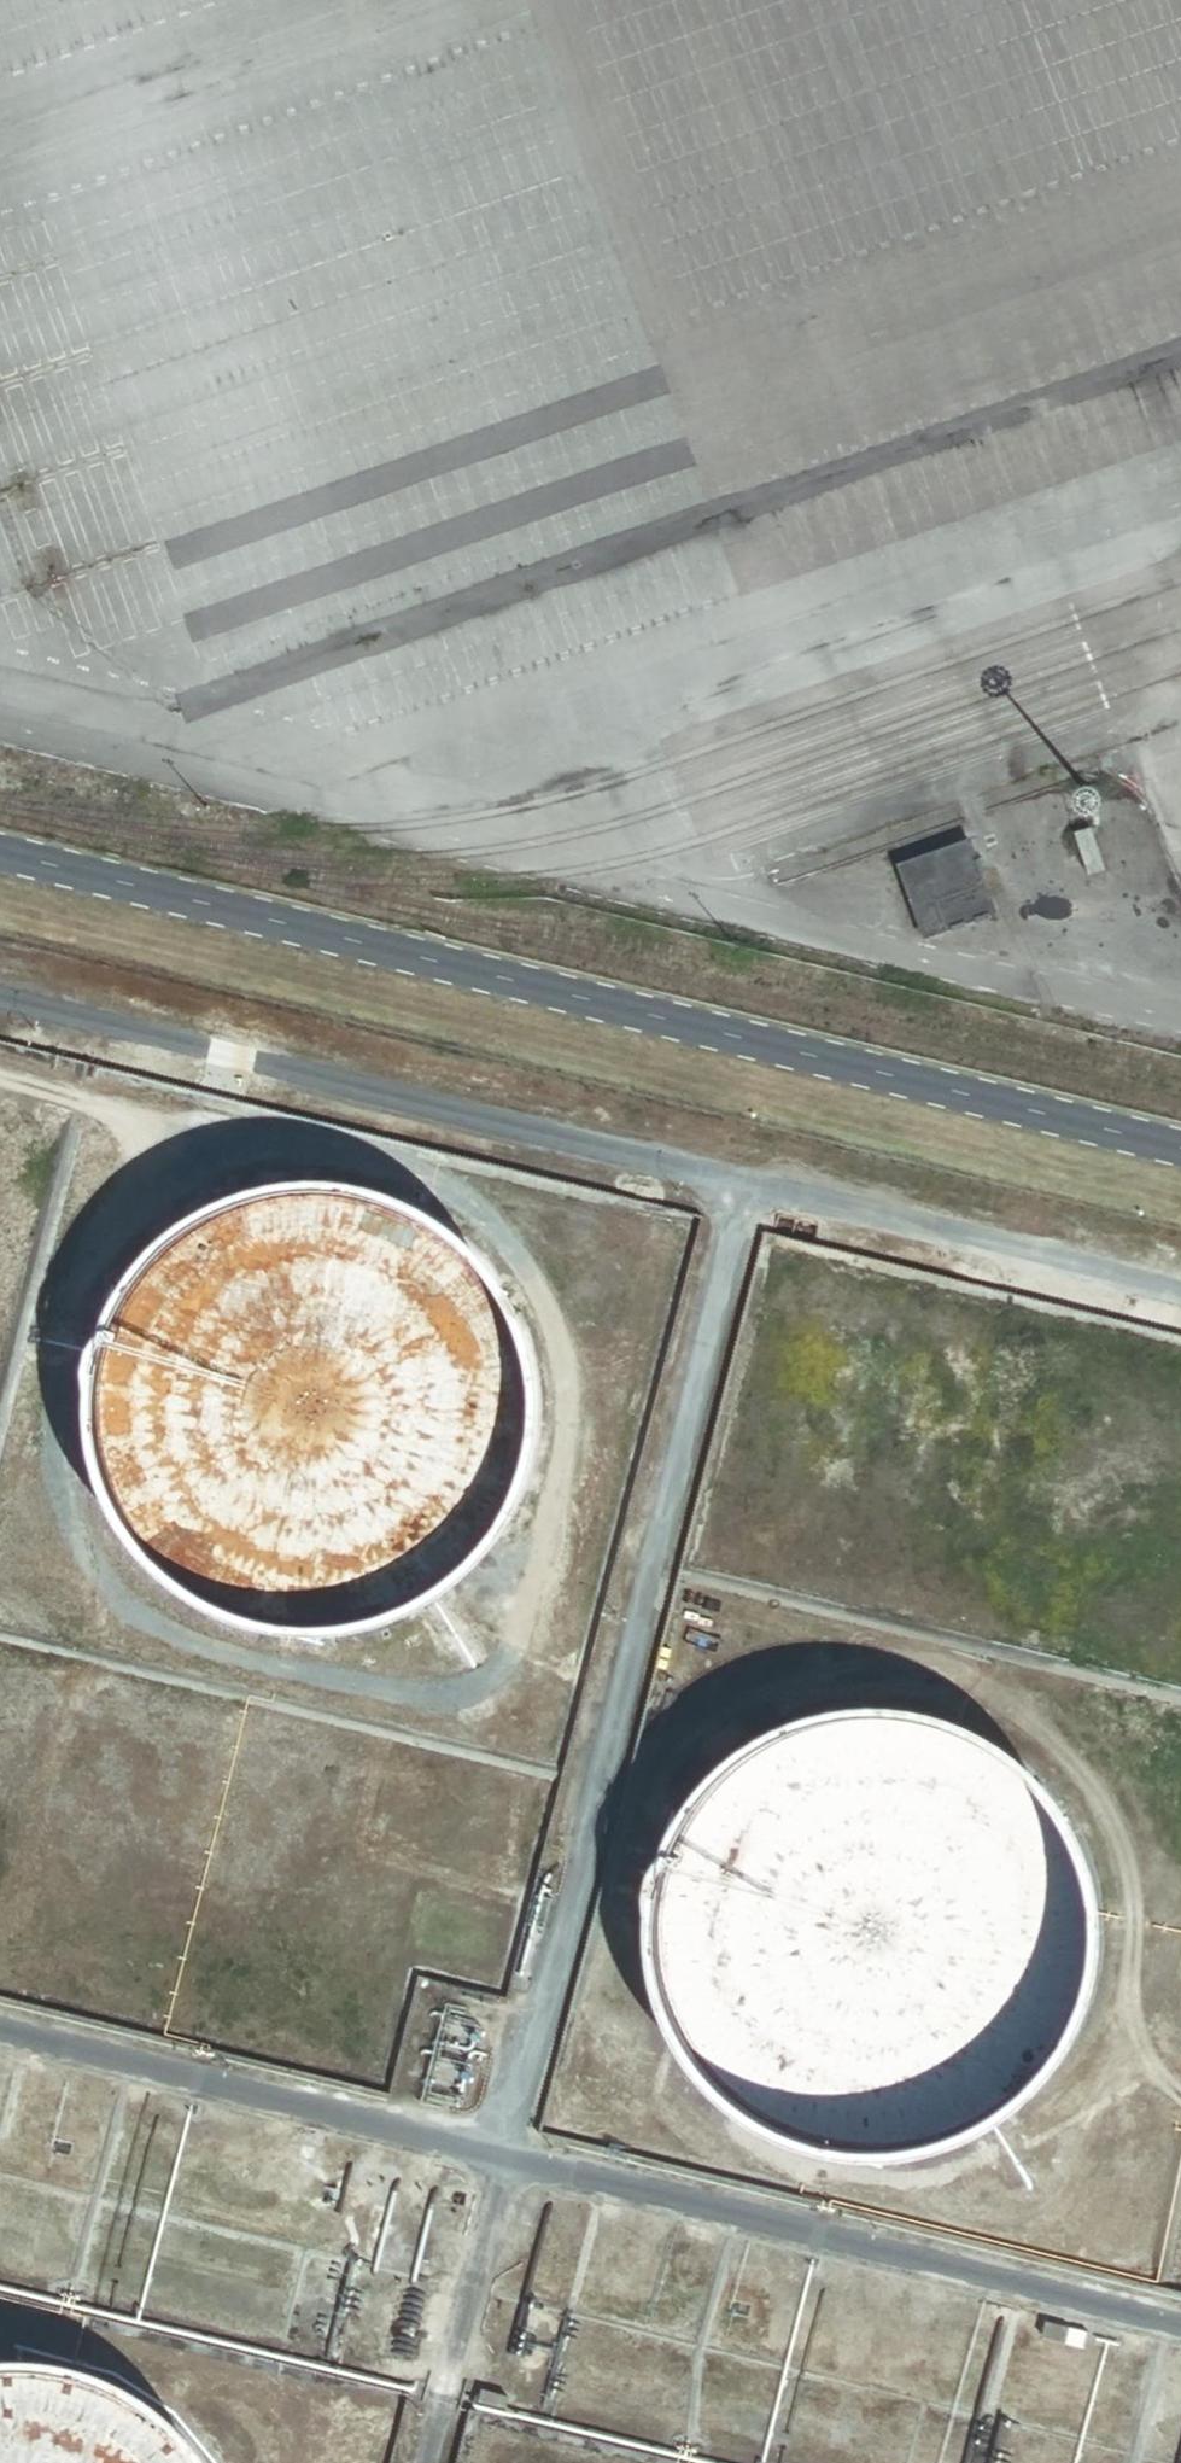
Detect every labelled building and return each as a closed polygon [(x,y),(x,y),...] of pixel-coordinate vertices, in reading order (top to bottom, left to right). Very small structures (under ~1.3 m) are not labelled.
[(970,839),(897,866),(925,940),(998,912),(970,839)] [(454,1225),(434,1213),(431,1211),(413,1202),(391,1194),(368,1188),(344,1184),(325,1183),(301,1184),(277,1187),(258,1192),(236,1200),(217,1208),(197,1220),(181,1232),(163,1247),(149,1262),(135,1280),(124,1297),(114,1318),(105,1341),(100,1360),(96,1383),(95,1403),(95,1427),(98,1450),(103,1470),(109,1488),(118,1510),(130,1531),(141,1547),(156,1565),(173,1582),(189,1594),(209,1607),(230,1618),(249,1625),(272,1631),(295,1635),(315,1637),(338,1636),(358,1634),(381,1629),(404,1621),(422,1613),(439,1604),(459,1590),(477,1575),(493,1558),(506,1542),(519,1522),(528,1504),(536,1482),(542,1463),(546,1440),(548,1420),(548,1397),(545,1373),(540,1350),(533,1327),(525,1309),(513,1288),(502,1272),(489,1257),(472,1240),(454,1225)] [(805,2147),(826,2153),(831,2154),(854,2158),(873,2159),(897,2159),(917,2156),(940,2151),(962,2144),(980,2135),(1000,2124),(1017,2113),(1034,2097),(1051,2080),(1063,2065),(1076,2045),(1086,2023),(1094,2001),(1099,1982),(1103,1963),(1105,1939),(1104,1916),(1102,1896),(1097,1873),(1090,1854),(1081,1833),(1071,1816),(1058,1796),(1043,1778),(1026,1762),(1010,1750),(990,1737),(972,1728),(951,1720),(932,1714),(912,1710),(889,1708),(865,1708),(846,1711),(823,1715),(800,1722),(782,1730),(761,1741),(742,1755),(724,1770),(707,1787),(695,1803),(683,1823),(674,1840),(665,1862),(660,1881),(656,1905),(654,1924),(654,1948),(657,1971),(661,1991),(668,2013),(678,2035),(687,2052),(698,2068),(713,2086),(727,2100),(745,2115),(765,2128),(783,2138),(805,2147)] [(207,2451),(195,2436),(178,2419),(160,2404),(140,2391),(123,2382),(101,2373),(78,2366),(58,2363),(35,2360),(11,2361),(0,2362),(0,2462),(215,2462),(207,2451)] [(515,2400),(486,2393),(483,2406),(482,2411),(511,2418),(514,2404),(515,2400)]
